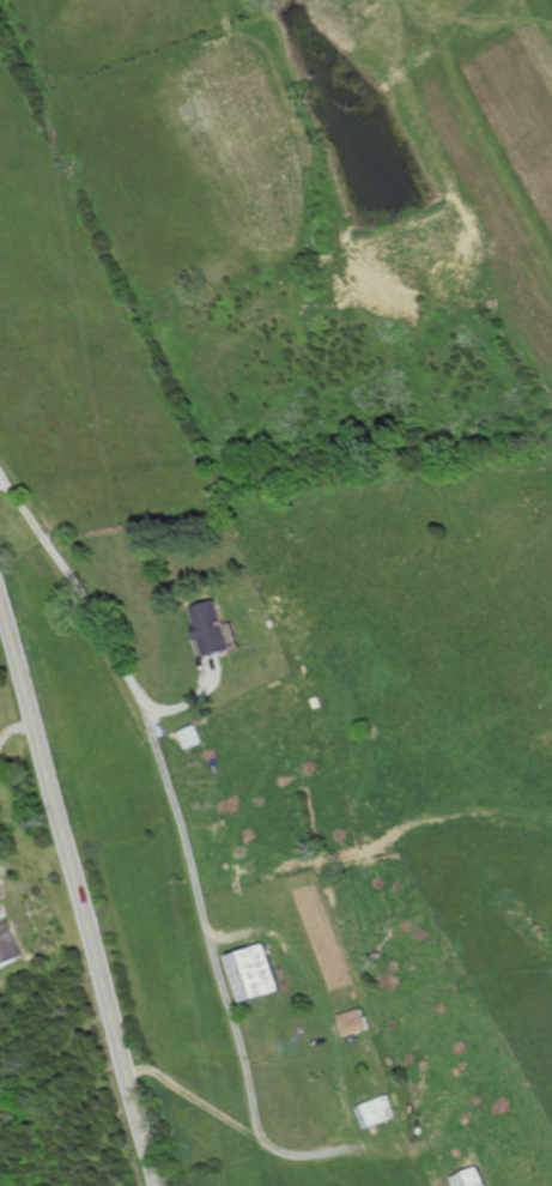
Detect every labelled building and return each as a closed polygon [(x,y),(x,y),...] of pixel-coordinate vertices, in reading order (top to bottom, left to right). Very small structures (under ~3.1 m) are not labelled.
[(202,656),(229,649),(222,623),(215,600),(190,606),(197,631),(195,631),(202,656)] [(178,732),(186,750),(203,742),(195,724),(178,732)] [(2,921),(0,922),(0,964),(16,958),(2,921)] [(276,991),(263,944),(222,956),(235,1003),(276,991)] [(336,1016),(343,1038),(370,1030),(363,1008),(336,1016)] [(356,1108),(364,1130),(399,1117),(391,1095),(356,1108)] [(481,1166),(453,1178),(457,1185),(490,1185),(481,1166)]
